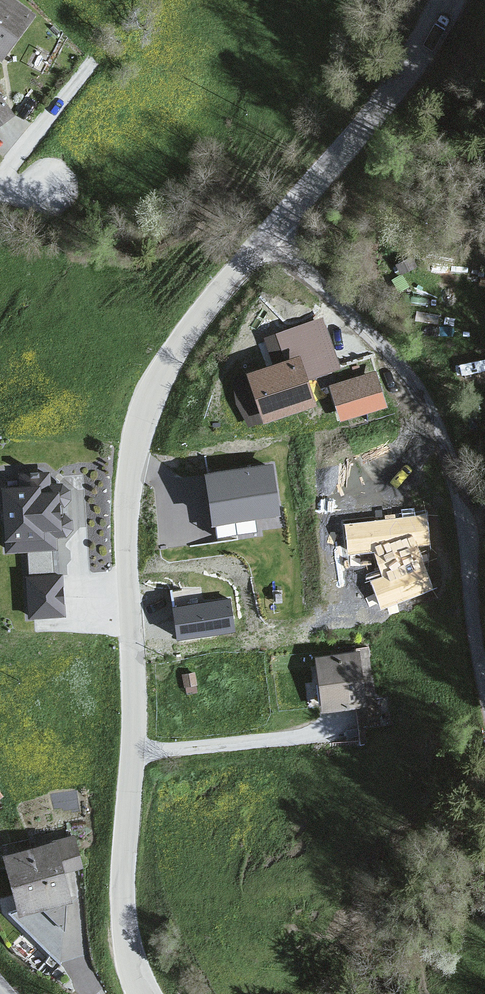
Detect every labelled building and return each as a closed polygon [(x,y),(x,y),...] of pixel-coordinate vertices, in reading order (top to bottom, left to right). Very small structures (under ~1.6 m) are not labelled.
[(16,0),(0,0),(0,63),(38,13),(16,0)] [(11,119),(0,101),(0,127),(11,119)] [(299,356),(246,375),(266,426),(321,407),(299,356)] [(370,376),(326,386),(338,423),(385,412),(370,376)] [(273,458),(201,465),(209,526),(282,517),(273,458)] [(0,481),(0,553),(59,552),(56,482),(0,481)] [(62,581),(23,580),(25,623),(64,619),(62,581)] [(204,588),(175,592),(180,641),(236,636),(232,599),(206,602),(204,588)] [(354,646),(310,654),(319,712),(368,706),(354,646)] [(65,834),(1,857),(18,919),(72,907),(64,879),(83,874),(65,834)]
